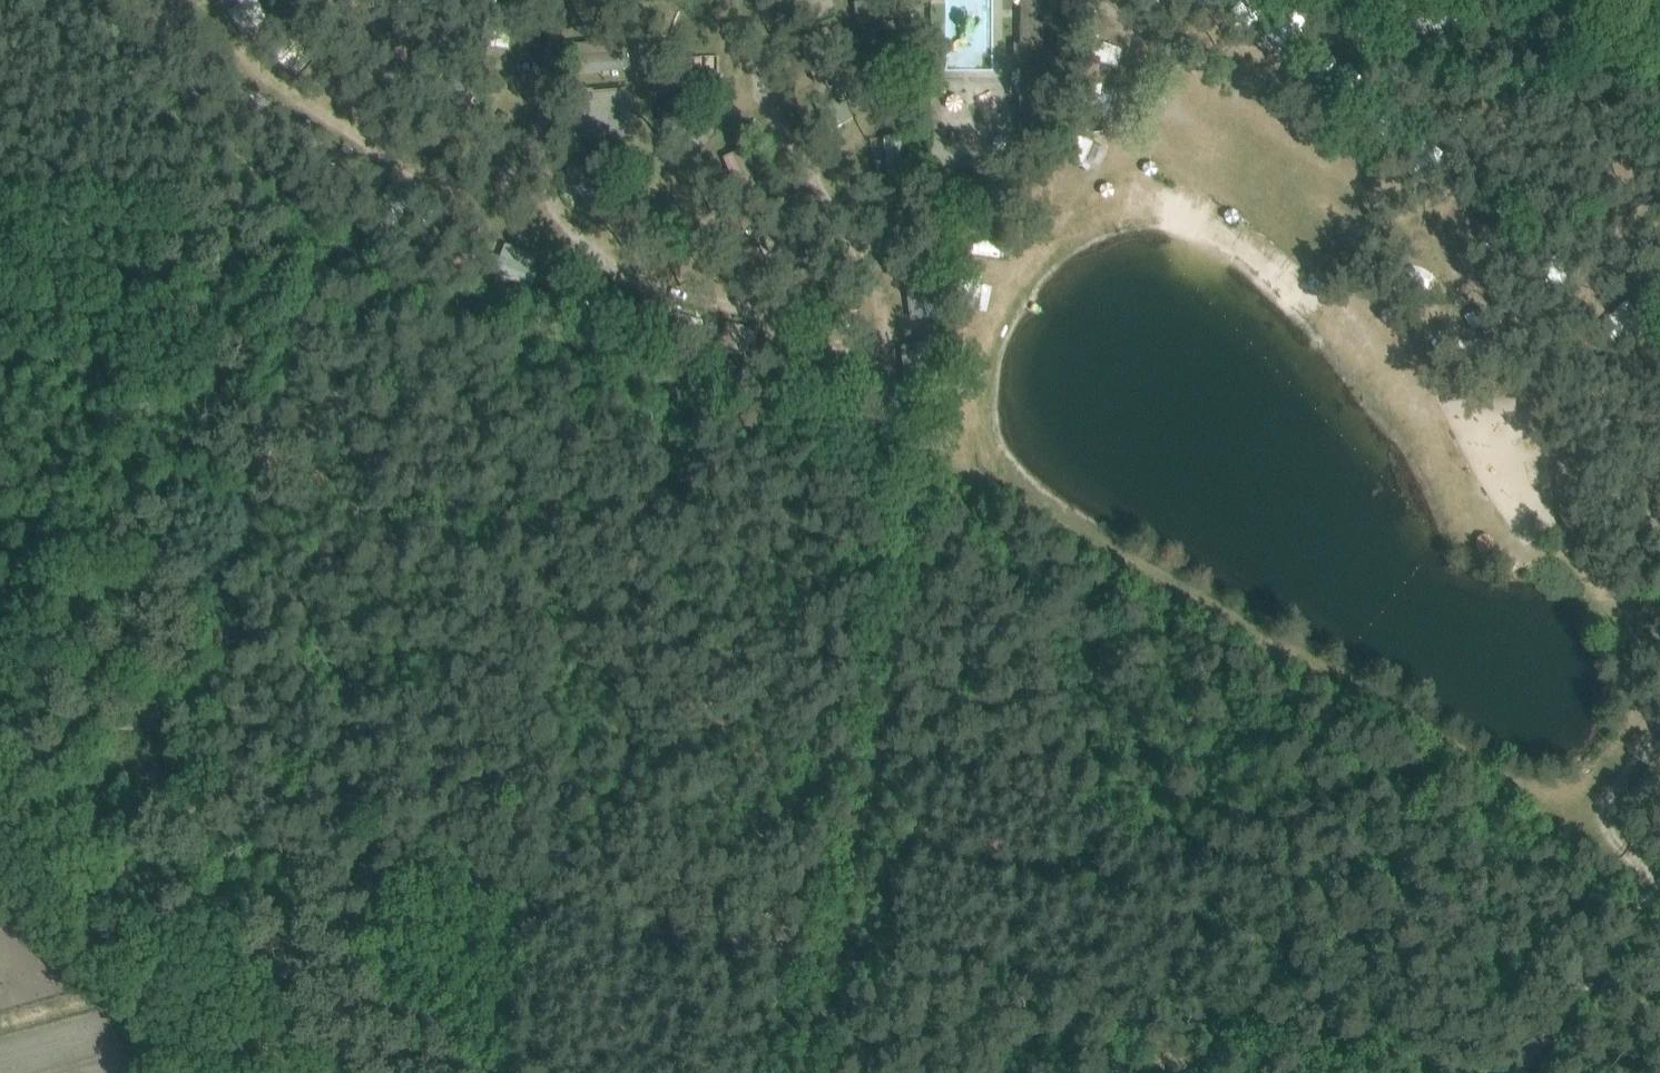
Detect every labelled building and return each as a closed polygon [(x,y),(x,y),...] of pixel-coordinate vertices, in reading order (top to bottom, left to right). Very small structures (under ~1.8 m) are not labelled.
[(257,28),(269,21),(257,0),(239,0),(257,28)] [(1044,0),(1019,0),(1019,45),(1015,45),(1015,66),(1018,66),(1018,134),(1043,135),(1044,0)] [(626,43),(579,45),(580,73),(628,71),(626,43)] [(567,145),(629,138),(623,89),(561,96),(567,145)] [(927,282),(907,287),(914,316),(934,311),(927,282)]
